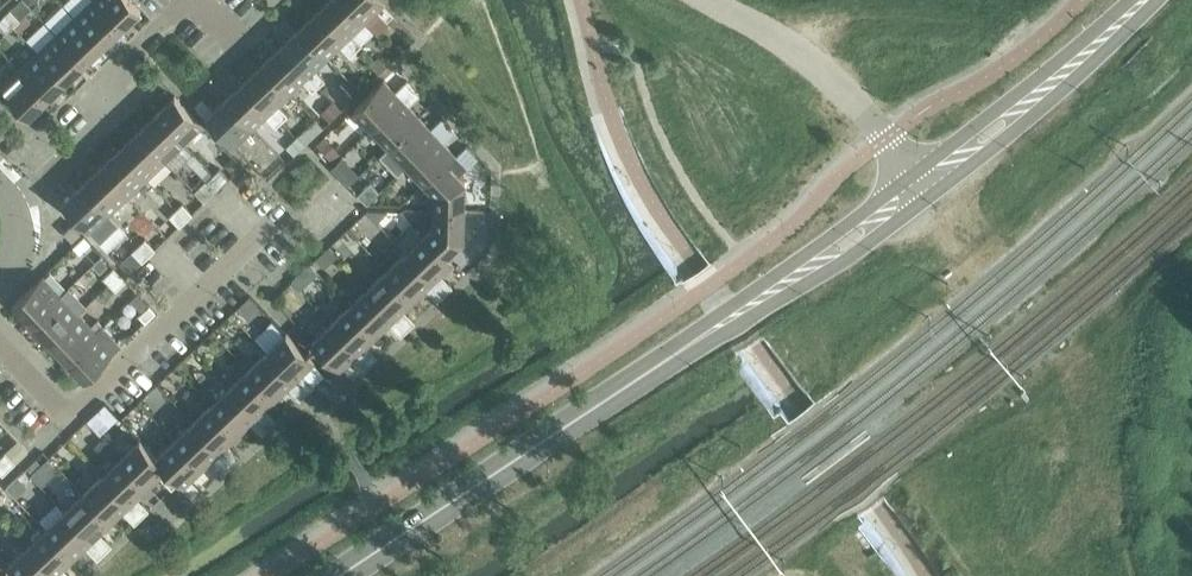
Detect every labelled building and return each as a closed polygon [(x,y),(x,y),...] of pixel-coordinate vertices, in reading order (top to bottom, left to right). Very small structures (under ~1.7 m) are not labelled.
[(9,8),(20,19),(30,9),(21,0),(18,0),(9,8)] [(121,27),(95,0),(91,0),(74,15),(103,45),(121,27)] [(121,27),(140,9),(132,0),(95,0),(121,27)] [(364,22),(343,0),(328,0),(317,10),(355,50),(362,44),(352,34),(364,22)] [(364,22),(377,10),(386,20),(393,14),(380,0),(343,0),(364,22)] [(9,8),(3,15),(13,25),(20,19),(9,8)] [(339,45),(349,56),(355,50),(317,10),(299,28),(327,57),(339,45)] [(386,20),(392,27),(399,20),(393,14),(386,20)] [(7,32),(13,25),(3,15),(0,17),(0,25),(7,32)] [(56,33),(84,63),(103,45),(74,15),(56,33)] [(314,69),(327,57),(299,28),(280,45),(318,85),(324,79),(314,69)] [(66,80),(84,63),(56,33),(37,51),(66,80)] [(302,81),(312,91),(318,85),(280,45),(262,63),(290,93),(302,81)] [(37,51),(19,68),(47,98),(66,80),(37,51)] [(378,73),(385,66),(379,59),(371,66),(378,73)] [(277,104),(290,93),(262,63),(243,81),(281,121),(287,115),(277,104)] [(47,98),(19,68),(0,86),(0,87),(28,116),(47,98)] [(354,107),(372,127),(413,87),(407,80),(394,91),(383,79),(354,107)] [(243,81),(224,98),(253,128),(265,116),(275,126),(281,121),(243,81)] [(420,94),(413,87),(372,127),(389,145),(419,117),(408,106),(420,94)] [(174,95),(155,113),(183,143),(203,124),(174,95)] [(194,105),(233,146),(253,128),(224,98),(213,109),(202,97),(194,105)] [(329,119),(340,108),(333,101),(322,112),(329,119)] [(165,160),(183,143),(155,113),(137,131),(165,160)] [(389,145),(407,164),(449,124),(442,117),(430,128),(419,117),(389,145)] [(446,162),(446,163),(455,155),(444,143),(456,131),(449,124),(407,164),(425,183),(446,162)] [(165,160),(137,131),(118,149),(146,178),(165,160)] [(328,143),(319,151),(329,161),(338,153),(328,143)] [(128,196),(146,178),(118,149),(99,166),(128,196)] [(230,169),(237,162),(228,153),(221,160),(230,169)] [(449,166),(446,163),(446,162),(425,183),(434,192),(433,209),(464,209),(464,180),(450,165),(449,166)] [(99,166),(81,184),(109,213),(128,196),(99,166)] [(219,167),(213,174),(223,184),(229,178),(219,167)] [(352,168),(341,178),(347,184),(358,174),(352,168)] [(216,190),(223,184),(213,174),(206,180),(216,190)] [(357,195),(365,203),(378,192),(370,183),(357,195)] [(109,213),(81,184),(62,202),(99,241),(118,223),(109,213)] [(182,203),(175,209),(186,220),(192,213),(182,203)] [(179,226),(186,220),(175,209),(169,215),(179,226)] [(433,209),(433,225),(424,234),(444,255),(447,252),(448,253),(463,239),(464,209),(433,209)] [(72,240),(80,232),(72,223),(63,231),(72,240)] [(145,235),(138,228),(130,235),(138,243),(145,235)] [(424,234),(405,252),(445,294),(452,287),(441,275),(452,263),(444,255),(424,234)] [(84,235),(75,244),(73,246),(79,252),(90,242),(84,235)] [(145,238),(138,244),(148,255),(155,249),(145,238)] [(148,255),(138,244),(132,250),(142,261),(148,255)] [(337,254),(329,246),(317,257),(325,266),(337,254)] [(445,294),(405,252),(387,270),(415,299),(426,288),(437,301),(445,294)] [(100,271),(108,264),(101,256),(93,263),(100,271)] [(123,258),(119,262),(129,273),(133,268),(123,258)] [(318,272),(310,264),(299,274),(307,283),(318,272)] [(103,277),(109,283),(120,273),(113,267),(103,277)] [(387,270),(368,287),(408,329),(415,322),(403,310),(415,299),(387,270)] [(126,280),(120,273),(109,283),(115,290),(126,280)] [(13,303),(31,322),(61,294),(42,275),(13,303)] [(61,294),(31,322),(49,341),(78,313),(66,300),(70,297),(75,292),(70,286),(61,294)] [(400,336),(408,329),(368,287),(349,305),(377,335),(389,324),(400,336)] [(140,309),(147,302),(137,292),(130,299),(140,309)] [(145,321),(155,312),(155,311),(149,304),(138,314),(145,321)] [(349,305),(331,323),(370,364),(378,357),(366,345),(377,335),(349,305)] [(49,341),(66,359),(96,331),(78,313),(49,341)] [(363,371),(370,364),(331,323),(312,341),(340,370),(351,359),(363,371)] [(96,331),(66,359),(85,378),(121,344),(103,325),(96,331)] [(286,333),(267,351),(307,392),(314,385),(302,373),(314,362),(286,333)] [(307,392),(267,351),(248,368),(276,398),(288,387),(299,399),(307,392)] [(248,368),(230,386),(269,428),(277,421),(265,409),(276,398),(248,368)] [(269,428),(230,386),(211,404),(239,433),(251,423),(262,435),(269,428)] [(211,404),(193,421),(232,463),(239,456),(228,444),(239,433),(211,404)] [(232,463),(193,421),(174,439),(202,469),(213,458),(225,470),(232,463)] [(156,456),(140,439),(120,457),(148,487),(160,476),(171,488),(178,482),(179,481),(155,457),(156,456)] [(174,439),(156,456),(155,457),(179,481),(178,482),(194,499),(202,492),(191,479),(202,469),(174,439)] [(0,456),(0,459),(9,468),(15,462),(5,451),(0,456)] [(120,457),(102,475),(141,517),(149,510),(137,498),(148,487),(120,457)] [(9,468),(0,459),(0,472),(2,474),(9,468)] [(41,463),(34,469),(40,476),(47,470),(41,463)] [(34,478),(25,469),(17,477),(26,486),(34,478)] [(141,517),(102,475),(83,493),(111,522),(122,511),(134,524),(141,517)] [(6,488),(0,494),(0,509),(13,496),(6,488)] [(83,493),(64,510),(104,552),(111,545),(100,533),(111,522),(83,493)] [(104,552),(64,510),(46,528),(74,557),(85,547),(97,559),(104,552)] [(27,545),(56,575),(70,575),(63,568),(74,557),(46,528),(27,545)] [(20,575),(56,575),(27,545),(8,564),(20,575)]
